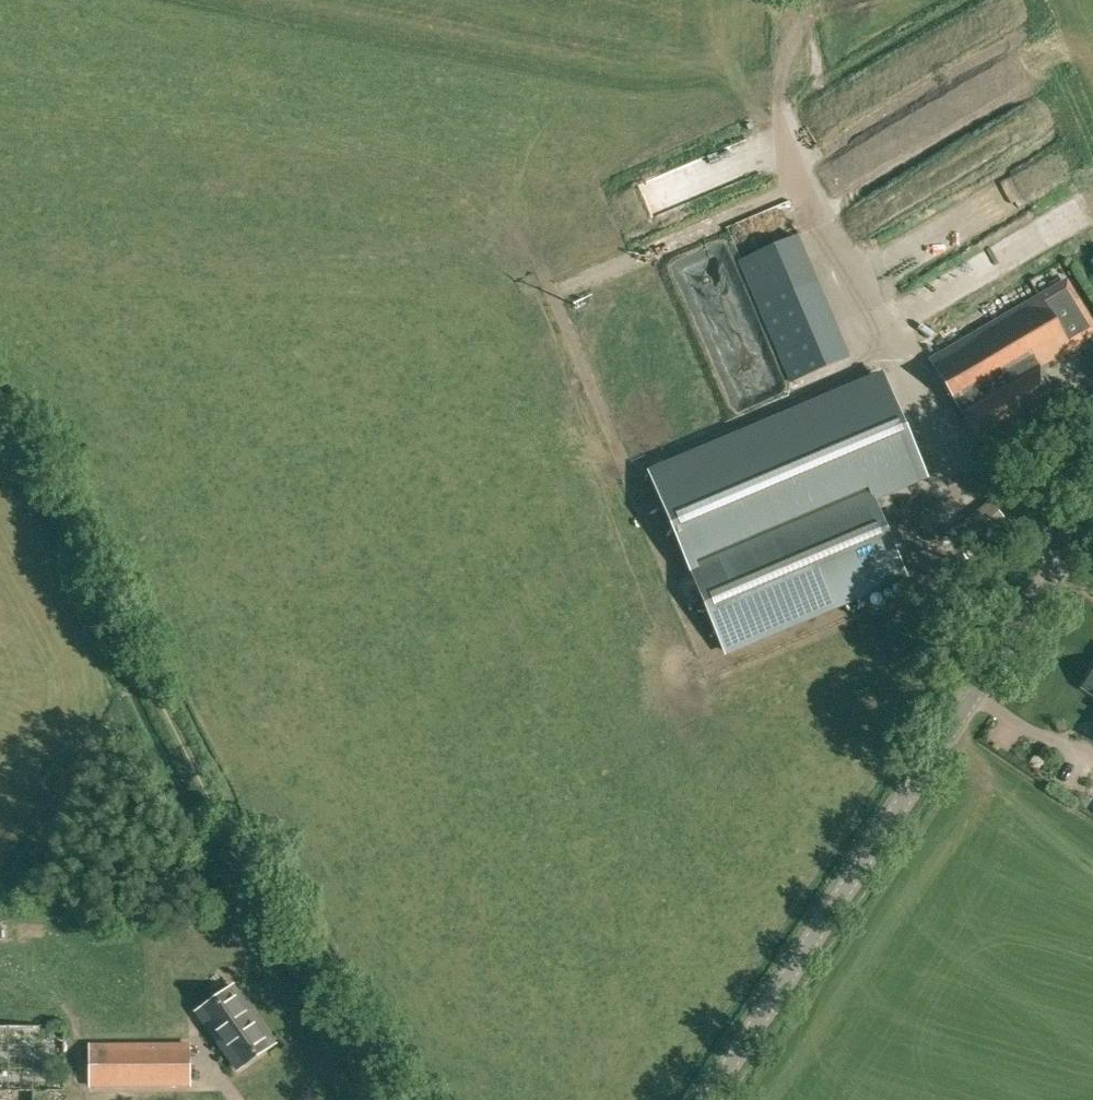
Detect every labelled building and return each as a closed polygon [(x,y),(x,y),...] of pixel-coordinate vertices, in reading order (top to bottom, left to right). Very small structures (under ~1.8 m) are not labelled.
[(756,303),(790,381),(851,356),(817,277),(756,303)] [(1041,367),(1073,348),(1092,336),(1092,321),(1067,278),(1041,293),(928,359),(988,456),(1067,410),(1041,367)] [(884,376),(652,475),(727,651),(905,575),(863,478),(918,455),(884,376)] [(979,555),(1013,527),(990,499),(957,526),(979,555)] [(1082,688),(1092,695),(1092,671),(1082,688)] [(236,1071),(276,1042),(233,982),(193,1011),(236,1071)] [(73,1027),(0,1026),(0,1094),(73,1095),(73,1077),(60,1077),(60,1055),(72,1055),(73,1027)] [(90,1086),(191,1085),(191,1044),(90,1045),(90,1086)]
